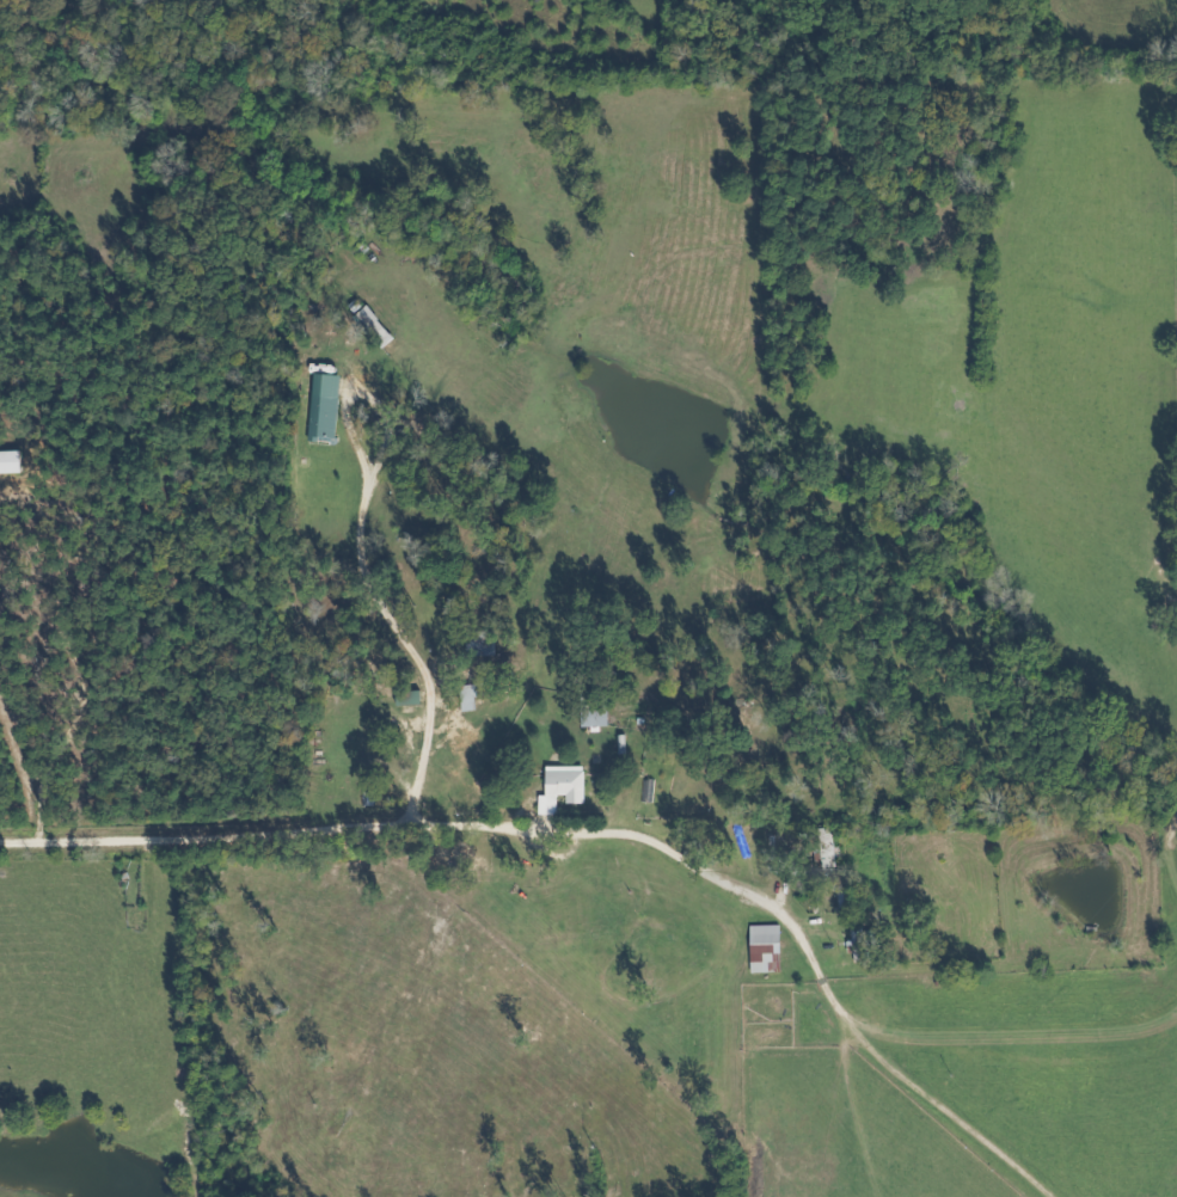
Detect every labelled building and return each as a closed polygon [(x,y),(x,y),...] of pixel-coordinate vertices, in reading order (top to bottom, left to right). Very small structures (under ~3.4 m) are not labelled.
[(350,316),(378,348),(390,337),(362,305),(350,316)] [(305,438),(332,439),(335,374),(309,372),(305,438)] [(491,630),(462,630),(462,654),(491,654),(491,630)] [(457,709),(471,709),(471,695),(482,694),(482,683),(457,684),(457,709)] [(416,689),(393,689),(393,704),(416,704),(416,689)] [(603,726),(603,705),(577,705),(577,726),(603,726)] [(556,814),(556,802),(580,802),(580,770),(542,770),(542,795),(535,795),(535,814),(556,814)] [(814,828),(819,868),(832,866),(827,826),(814,828)] [(834,891),(836,907),(848,906),(845,889),(834,891)] [(777,971),(777,924),(746,924),(746,971),(777,971)]
